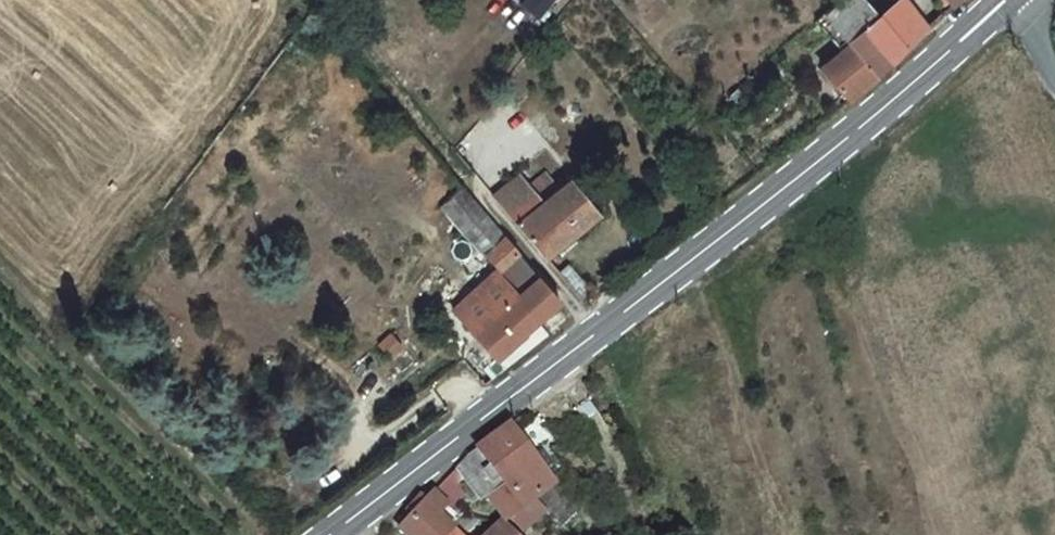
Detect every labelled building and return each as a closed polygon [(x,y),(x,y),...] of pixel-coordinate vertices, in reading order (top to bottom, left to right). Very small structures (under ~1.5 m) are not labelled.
[(554,0),(523,0),(523,1),(540,16),(554,0)] [(869,0),(834,0),(825,8),(854,39),(882,13),(869,0)] [(911,45),(934,24),(912,0),(911,0),(887,20),(911,45)] [(892,62),(911,45),(887,20),(882,13),(854,39),(882,71),(892,62)] [(882,71),(854,39),(826,64),(854,95),(882,71)] [(517,216),(550,256),(603,211),(575,177),(565,186),(555,171),(536,186),(530,177),(504,200),(517,216)] [(505,236),(464,190),(443,208),(484,255),(505,236)] [(564,302),(505,236),(484,255),(501,272),(455,308),(504,369),(545,338),(534,325),(564,302)] [(517,422),(494,439),(476,449),(493,470),(501,481),(491,489),(512,513),(489,534),(549,534),(581,504),(561,483),(517,422)] [(493,470),(476,449),(453,472),(425,502),(445,518),(493,470)] [(454,525),(445,518),(425,502),(413,515),(400,528),(407,534),(444,534),(454,525)] [(454,525),(444,534),(466,534),(454,525)]
